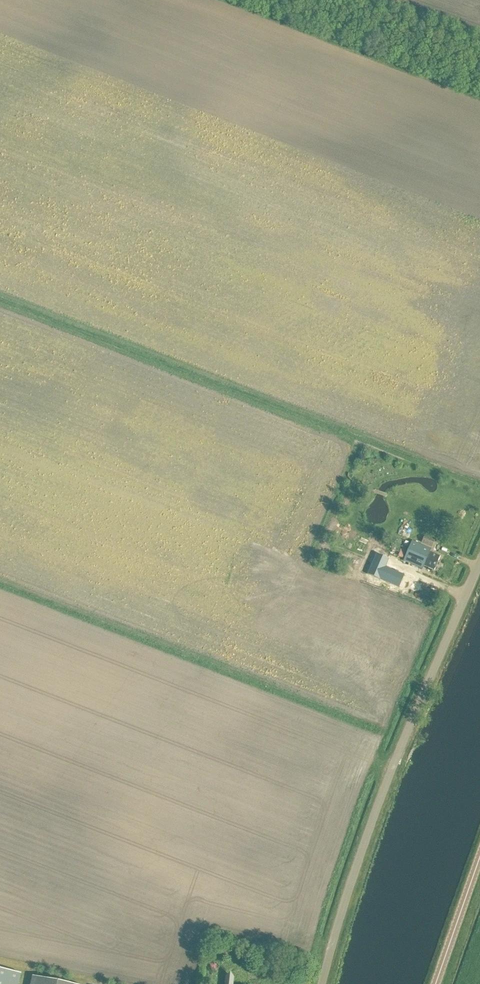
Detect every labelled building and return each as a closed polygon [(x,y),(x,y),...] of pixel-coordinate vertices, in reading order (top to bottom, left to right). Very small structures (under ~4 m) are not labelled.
[(402,534),(412,537),(417,518),(407,515),(402,534)] [(422,543),(431,547),(434,541),(424,537),(422,543)] [(404,561),(422,569),(424,566),(434,571),(440,557),(429,552),(430,549),(412,541),(404,561)] [(389,559),(376,554),(367,575),(399,588),(404,575),(385,568),(389,559)] [(21,974),(0,970),(0,983),(19,983),(21,974)]
